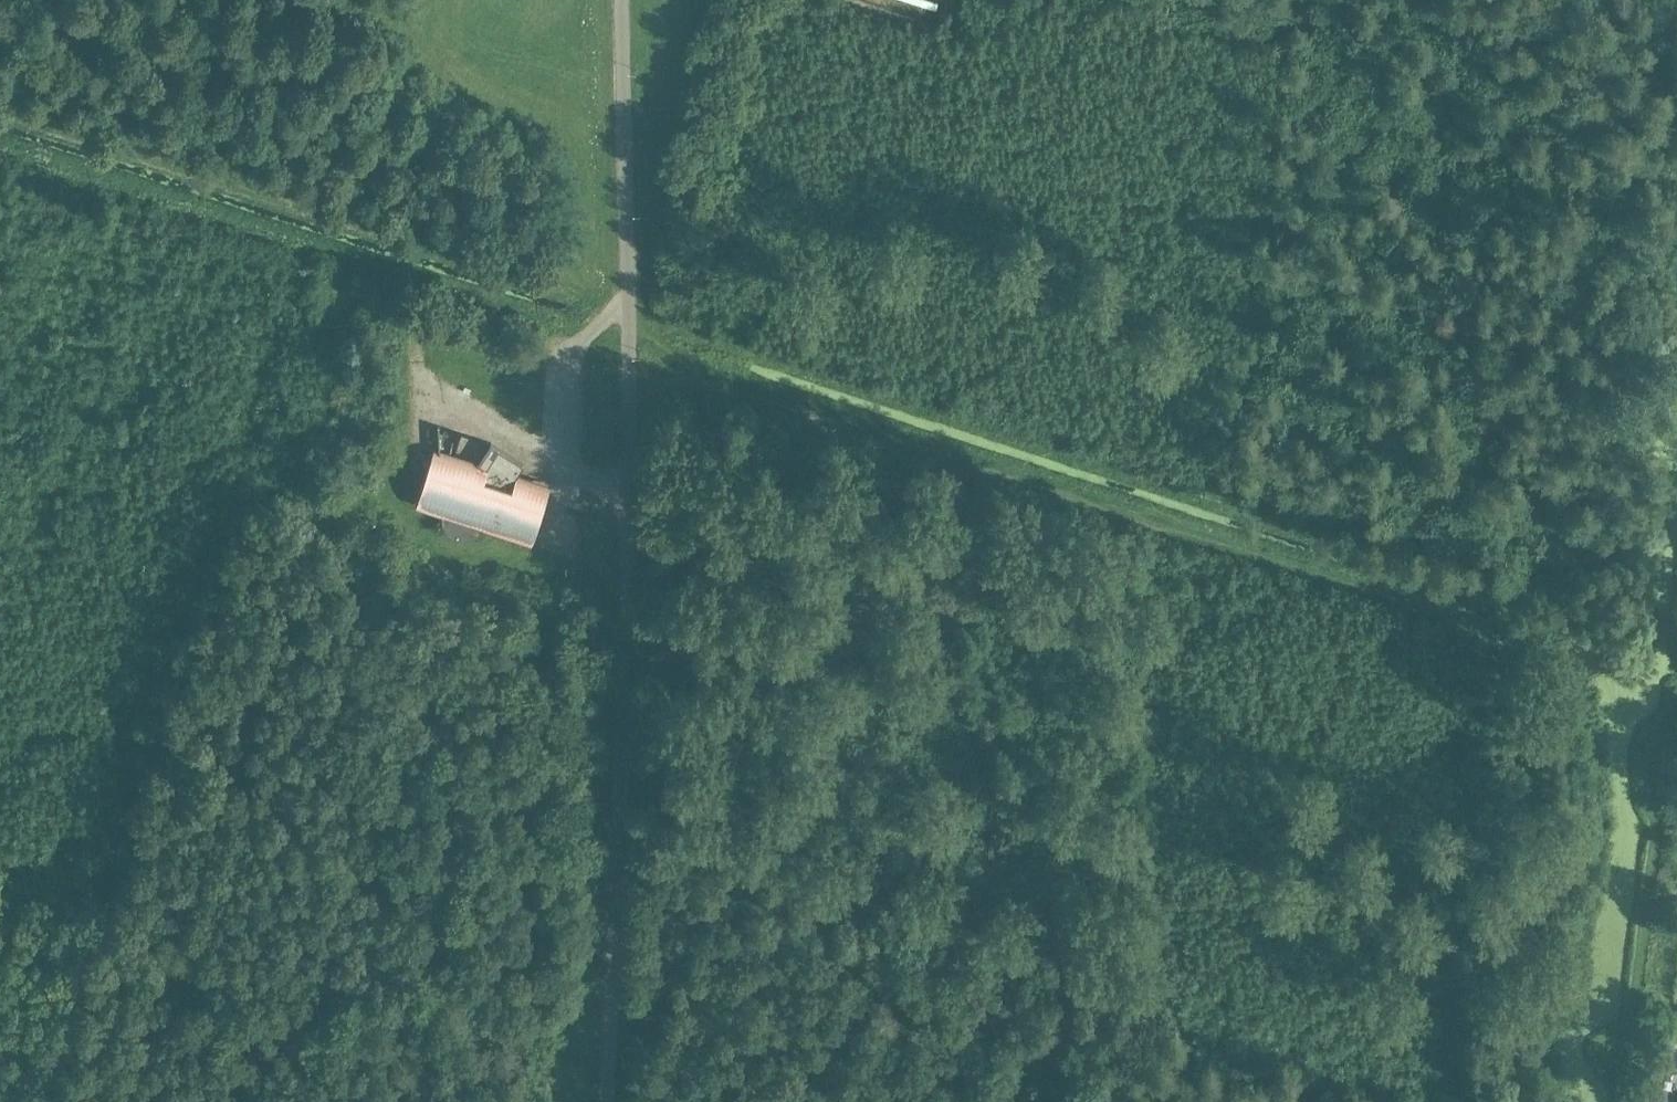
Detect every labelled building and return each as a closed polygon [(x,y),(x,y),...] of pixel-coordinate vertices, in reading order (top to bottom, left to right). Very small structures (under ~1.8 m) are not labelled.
[(320,332),(335,337),(339,326),(323,321),(320,332)] [(480,533),(481,532),(530,548),(551,484),(519,474),(524,465),(491,443),(479,461),(440,448),(434,447),(414,510),(447,521),(447,522),(447,524),(447,526),(448,528),(448,530),(449,532),(450,533),(453,536),(454,537),(455,538),(457,539),(459,540),(462,541),(464,541),(468,541),(470,541),(472,540),(475,538),(478,536),(479,534),(480,533)] [(1665,1077),(1676,1080),(1676,1074),(1676,1073),(1667,1071),(1665,1077)] [(1665,1079),(1663,1087),(1671,1088),(1672,1080),(1665,1079)]
